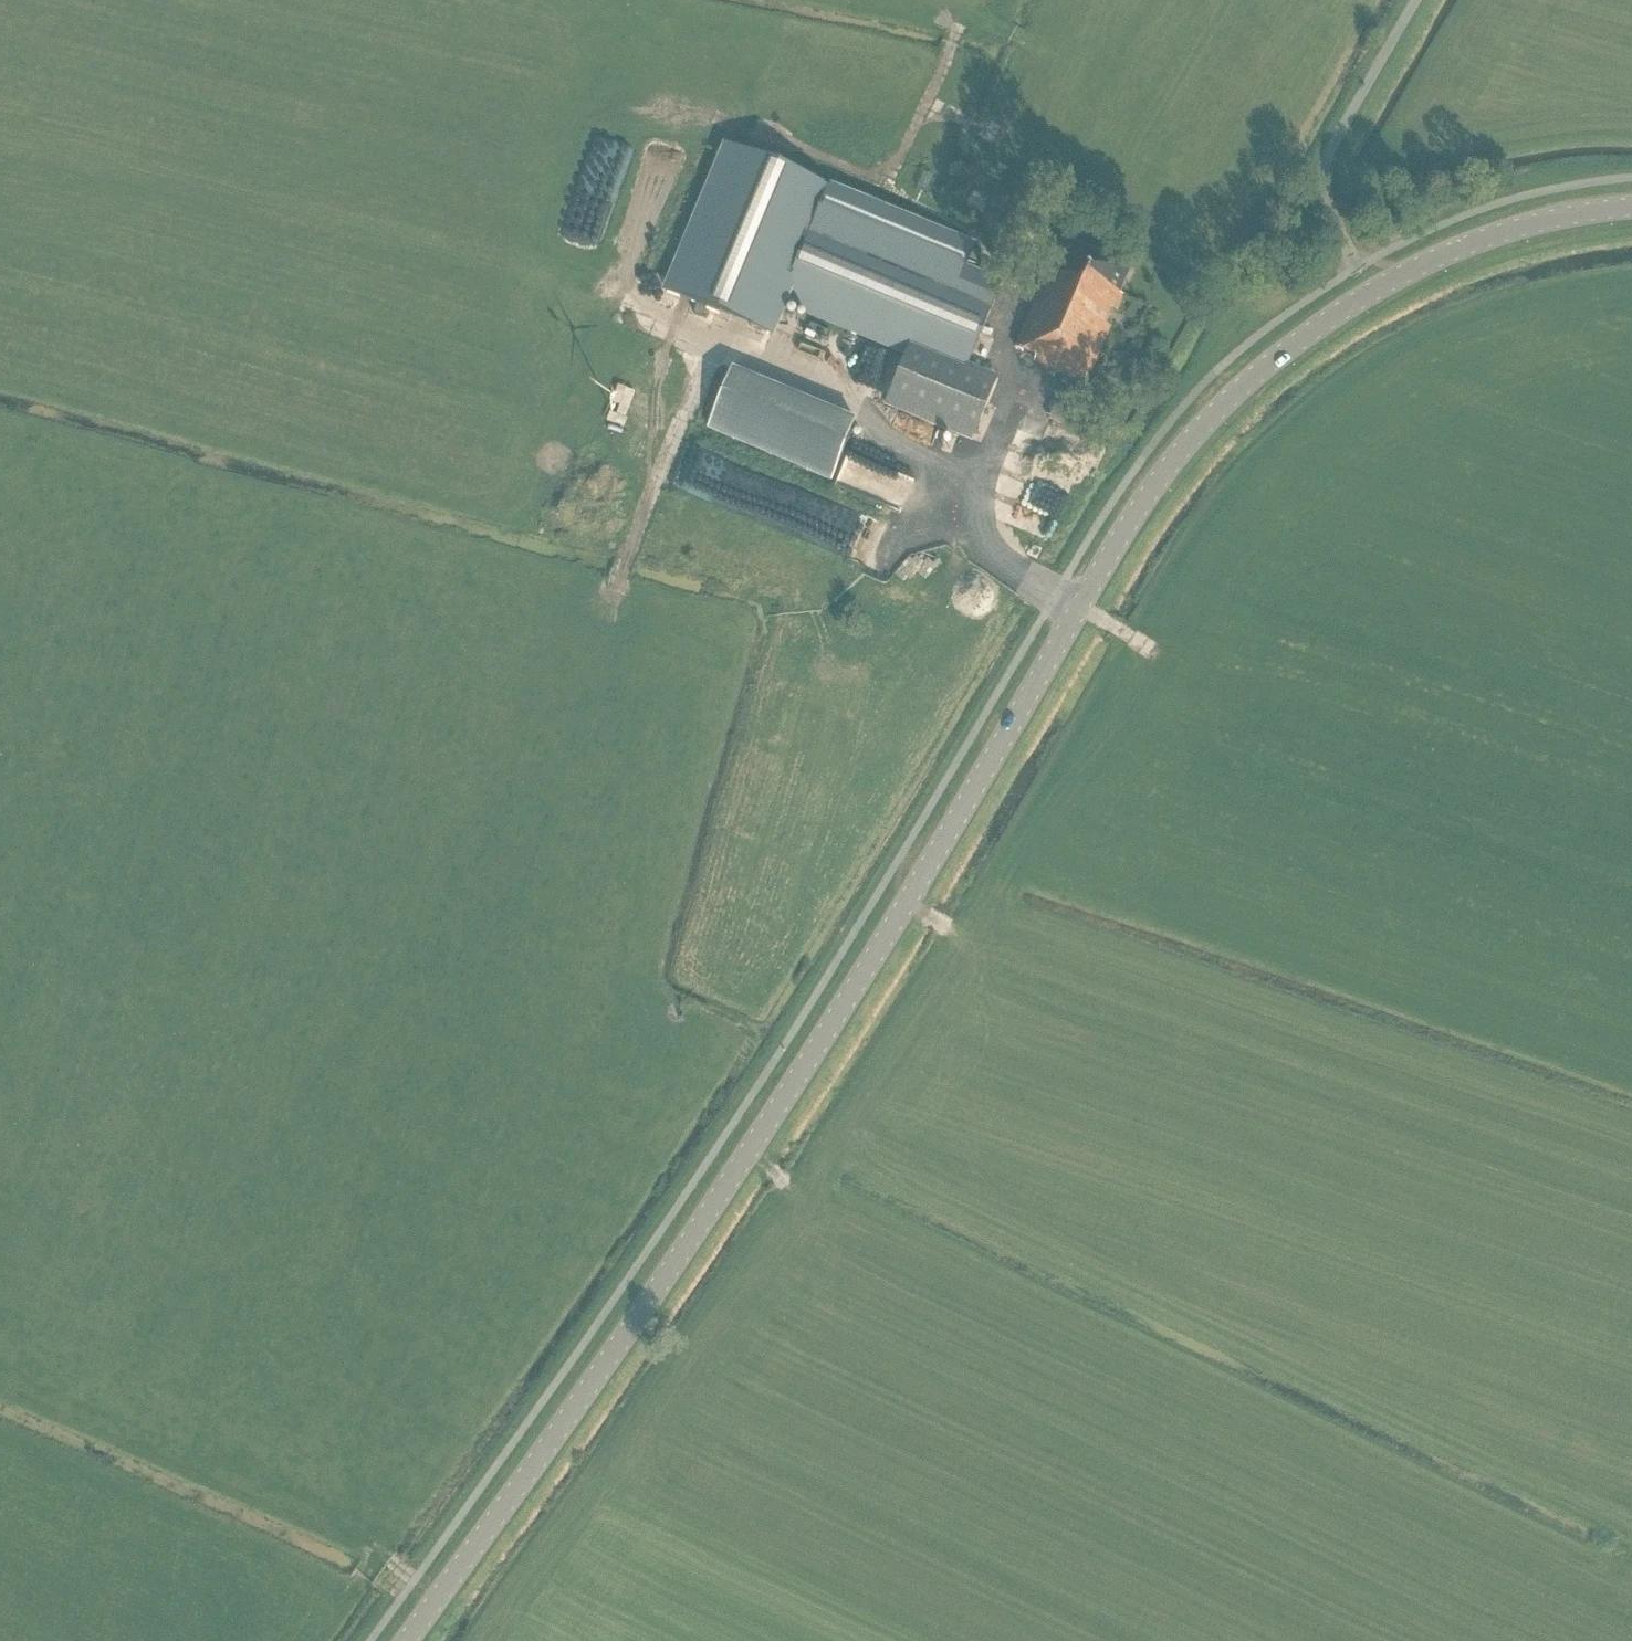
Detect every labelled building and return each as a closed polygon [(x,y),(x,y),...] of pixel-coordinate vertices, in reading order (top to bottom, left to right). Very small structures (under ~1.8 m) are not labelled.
[(731,141),(668,286),(768,329),(781,300),(904,354),(884,401),(971,439),(998,377),(967,364),(1003,283),(968,267),(976,247),(731,141)] [(1125,296),(1120,294),(1131,268),(1065,239),(1050,271),(1049,271),(1015,348),(1035,357),(1033,361),(1086,384),(1125,296)] [(707,430),(832,477),(854,419),(729,372),(707,430)] [(839,475),(907,507),(921,477),(853,446),(839,475)]
